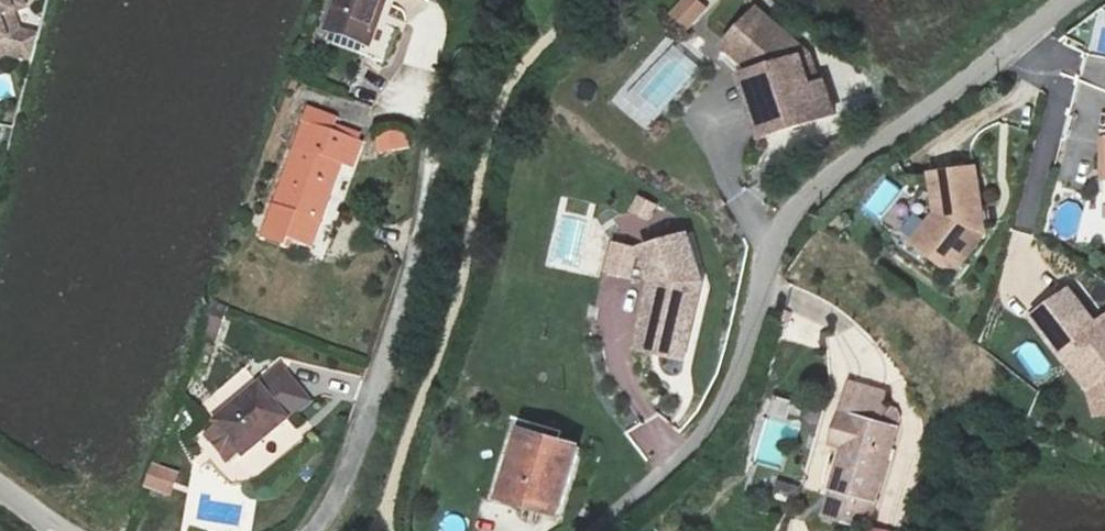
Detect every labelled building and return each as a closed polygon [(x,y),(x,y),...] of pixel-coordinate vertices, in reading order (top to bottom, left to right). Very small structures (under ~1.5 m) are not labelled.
[(11,50),(32,57),(37,34),(21,30),(13,9),(25,5),(23,0),(0,0),(0,53),(11,50)] [(322,34),(363,50),(383,0),(336,0),(322,34)] [(709,10),(700,0),(680,0),(666,15),(685,34),(709,10)] [(752,6),(721,41),(761,76),(740,83),(760,144),(832,120),(822,88),(816,90),(803,51),(752,6)] [(336,117),(305,104),(299,118),(305,120),(260,233),(282,242),(286,232),(309,241),(339,165),(349,168),(359,143),(330,131),(336,117)] [(966,166),(924,172),(931,226),(919,241),(921,251),(939,266),(949,265),(975,231),(966,166)] [(682,232),(637,246),(649,281),(639,326),(660,330),(655,351),(680,357),(697,279),(682,232)] [(1086,391),(1092,417),(1104,414),(1104,312),(1093,321),(1067,287),(1030,315),(1086,391)] [(660,330),(639,326),(635,347),(655,351),(660,330)] [(282,363),(211,416),(239,453),(310,400),(282,363)] [(838,441),(818,517),(864,529),(891,424),(871,420),(878,390),(841,381),(826,438),(838,441)] [(520,434),(499,500),(562,519),(582,453),(520,434)] [(144,485),(168,495),(177,472),(153,463),(144,485)]
